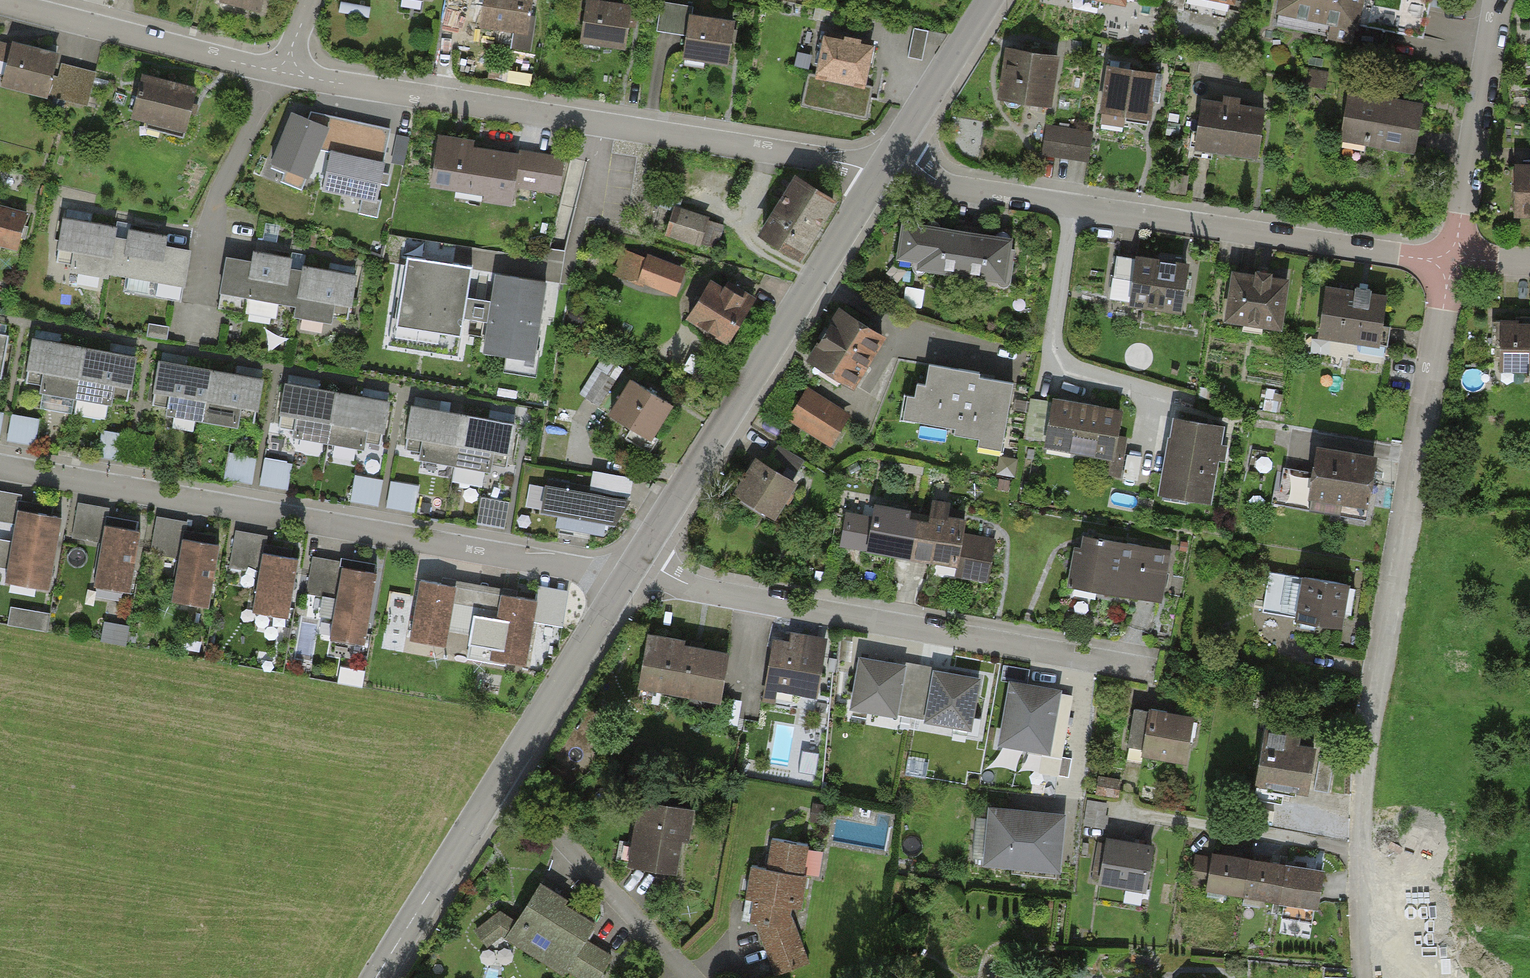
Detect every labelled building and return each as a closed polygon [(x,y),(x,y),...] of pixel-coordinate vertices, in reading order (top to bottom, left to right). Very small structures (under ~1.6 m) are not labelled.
[(218,3),(259,13),(262,0),(218,0),(218,3)] [(477,29),(524,37),(531,0),(481,0),(477,29)] [(1232,0),(1184,0),(1230,9),(1232,0)] [(1274,16),(1356,33),(1363,0),(1277,0),(1274,16)] [(1356,33),(1423,47),(1433,0),(1363,0),(1356,33)] [(631,10),(583,2),(575,46),(624,54),(631,10)] [(734,25),(688,18),(681,62),(726,69),(734,25)] [(913,25),(907,56),(923,59),(929,28),(913,25)] [(872,47),(820,38),(813,78),(807,77),(802,108),(867,119),(872,90),(865,89),(872,47)] [(59,58),(10,47),(0,89),(85,108),(93,74),(57,66),(59,58)] [(1057,61),(1002,53),(994,102),(1050,111),(1057,61)] [(1154,78),(1104,70),(1097,118),(1147,126),(1154,78)] [(193,92),(138,79),(129,121),(184,133),(193,92)] [(1346,98),(1339,141),(1416,153),(1422,110),(1346,98)] [(1191,149),(1253,159),(1261,110),(1198,100),(1191,149)] [(292,113),(270,166),(309,181),(320,151),(330,153),(323,192),(376,204),(391,129),(309,112),(307,119),(292,113)] [(405,161),(410,130),(393,127),(387,158),(405,161)] [(1086,162),(1090,135),(1046,128),(1042,155),(1086,162)] [(471,140),(434,137),(430,187),(479,192),(478,203),(509,205),(510,190),(559,195),(562,156),(470,148),(471,140)] [(1515,166),(1515,213),(1529,213),(1529,166),(1515,166)] [(792,176),(756,235),(797,260),(833,200),(792,176)] [(673,198),(666,230),(703,238),(710,207),(673,198)] [(0,207),(0,244),(16,247),(23,212),(0,207)] [(719,245),(725,217),(709,214),(704,242),(719,245)] [(114,227),(60,218),(51,272),(105,281),(114,227)] [(951,276),(958,231),(904,223),(897,267),(951,276)] [(114,227),(105,281),(154,290),(153,300),(179,305),(189,252),(162,247),(164,236),(114,227)] [(1003,284),(1010,240),(958,231),(951,276),(1003,284)] [(215,305),(292,319),(302,260),(250,251),(248,263),(223,259),(215,305)] [(1186,265),(1111,254),(1104,300),(1178,312),(1186,265)] [(549,280),(494,271),(489,298),(467,295),(472,266),(409,256),(395,343),(457,353),(463,317),(487,320),(482,354),(536,363),(549,280)] [(302,260),(292,319),(348,328),(358,269),(302,260)] [(1287,280),(1233,271),(1225,322),(1279,330),(1287,280)] [(710,276),(684,319),(724,343),(750,300),(710,276)] [(1384,296),(1323,287),(1315,338),(1376,347),(1384,296)] [(833,309),(802,361),(851,390),(883,339),(833,309)] [(1497,318),(1496,375),(1529,376),(1529,319),(1497,318)] [(82,349),(29,340),(21,390),(73,399),(82,349)] [(135,358),(82,349),(73,399),(126,408),(135,358)] [(208,372),(155,362),(146,412),(199,421),(208,372)] [(601,362),(585,391),(601,400),(618,371),(601,362)] [(1002,441),(1011,383),(928,371),(925,388),(917,387),(915,401),(905,400),(901,426),(1002,441)] [(260,381),(208,372),(199,421),(252,430),(260,381)] [(627,380),(605,415),(647,441),(669,405),(627,380)] [(334,393),(282,384),(273,433),(326,442),(334,393)] [(805,391),(786,424),(827,448),(847,416),(805,391)] [(387,402),(334,393),(326,442),(378,451),(387,402)] [(1121,409),(1051,399),(1044,450),(1114,460),(1121,409)] [(461,414),(409,405),(400,455),(453,464),(461,414)] [(40,418),(12,412),(7,440),(35,445),(40,418)] [(514,423),(461,414),(453,464),(505,473),(514,423)] [(1221,425),(1168,418),(1158,496),(1211,503),(1221,425)] [(129,433),(101,427),(96,455),(124,460),(129,433)] [(1376,457),(1315,447),(1304,513),(1364,523),(1376,457)] [(257,456),(228,450),(223,478),(252,483),(257,456)] [(293,461),(264,456),(259,483),(288,488),(293,461)] [(751,458),(730,494),(773,520),(794,484),(751,458)] [(587,493),(545,485),(540,513),(558,516),(556,528),(600,536),(630,500),(634,479),(591,472),(587,493)] [(383,478),(355,473),(350,500),(378,506),(383,478)] [(419,485),(391,480),(386,507),(414,512),(419,485)] [(0,493),(0,525),(10,527),(0,581),(47,589),(59,518),(13,510),(15,496),(0,493)] [(510,500),(481,495),(476,522),(504,527),(510,500)] [(848,499),(839,548),(953,568),(951,578),(986,584),(994,540),(962,534),(965,513),(927,506),(925,518),(908,515),(909,510),(848,499)] [(104,509),(77,504),(70,539),(98,544),(91,584),(127,590),(137,530),(102,524),(104,509)] [(182,524),(154,519),(148,554),(176,559),(169,599),(204,605),(215,545),(179,539),(182,524)] [(262,538),(234,533),(228,568),(256,573),(249,613),(284,619),(295,559),(259,553),(262,538)] [(1080,536),(1070,589),(1160,605),(1170,552),(1080,536)] [(374,570),(311,559),(305,593),(332,598),(325,636),(361,642),(374,570)] [(1352,586),(1269,572),(1262,613),(1345,627),(1352,586)] [(443,585),(417,580),(406,640),(443,647),(446,630),(465,634),(474,583),(444,578),(443,585)] [(511,590),(474,583),(465,634),(490,638),(486,658),(525,665),(536,598),(510,594),(511,590)] [(10,623),(50,624),(50,605),(10,604),(10,623)] [(786,643),(772,640),(760,700),(769,702),(772,691),(815,699),(827,639),(788,631),(786,643)] [(645,635),(637,687),(715,700),(723,648),(645,635)] [(914,667),(857,657),(847,709),(905,719),(914,667)] [(980,678),(914,667),(905,719),(970,731),(980,678)] [(1058,690),(1007,681),(997,745),(1047,753),(1058,690)] [(1146,706),(1136,755),(1185,765),(1195,715),(1146,706)] [(1260,734),(1253,782),(1307,791),(1314,742),(1260,734)] [(691,807),(634,799),(625,865),(681,872),(691,807)] [(1063,813),(987,807),(982,863),(1058,870),(1063,813)] [(765,869),(748,867),(740,918),(798,928),(806,876),(800,875),(805,845),(770,839),(765,869)] [(1152,846),(1102,839),(1096,885),(1145,892),(1152,846)] [(1236,859),(1213,855),(1208,886),(1317,903),(1322,872),(1308,870),(1271,864),(1236,859)] [(558,974),(561,968),(577,977),(600,977),(613,959),(580,938),(591,922),(536,887),(513,923),(496,913),(471,933),(483,948),(497,936),(558,974)]
